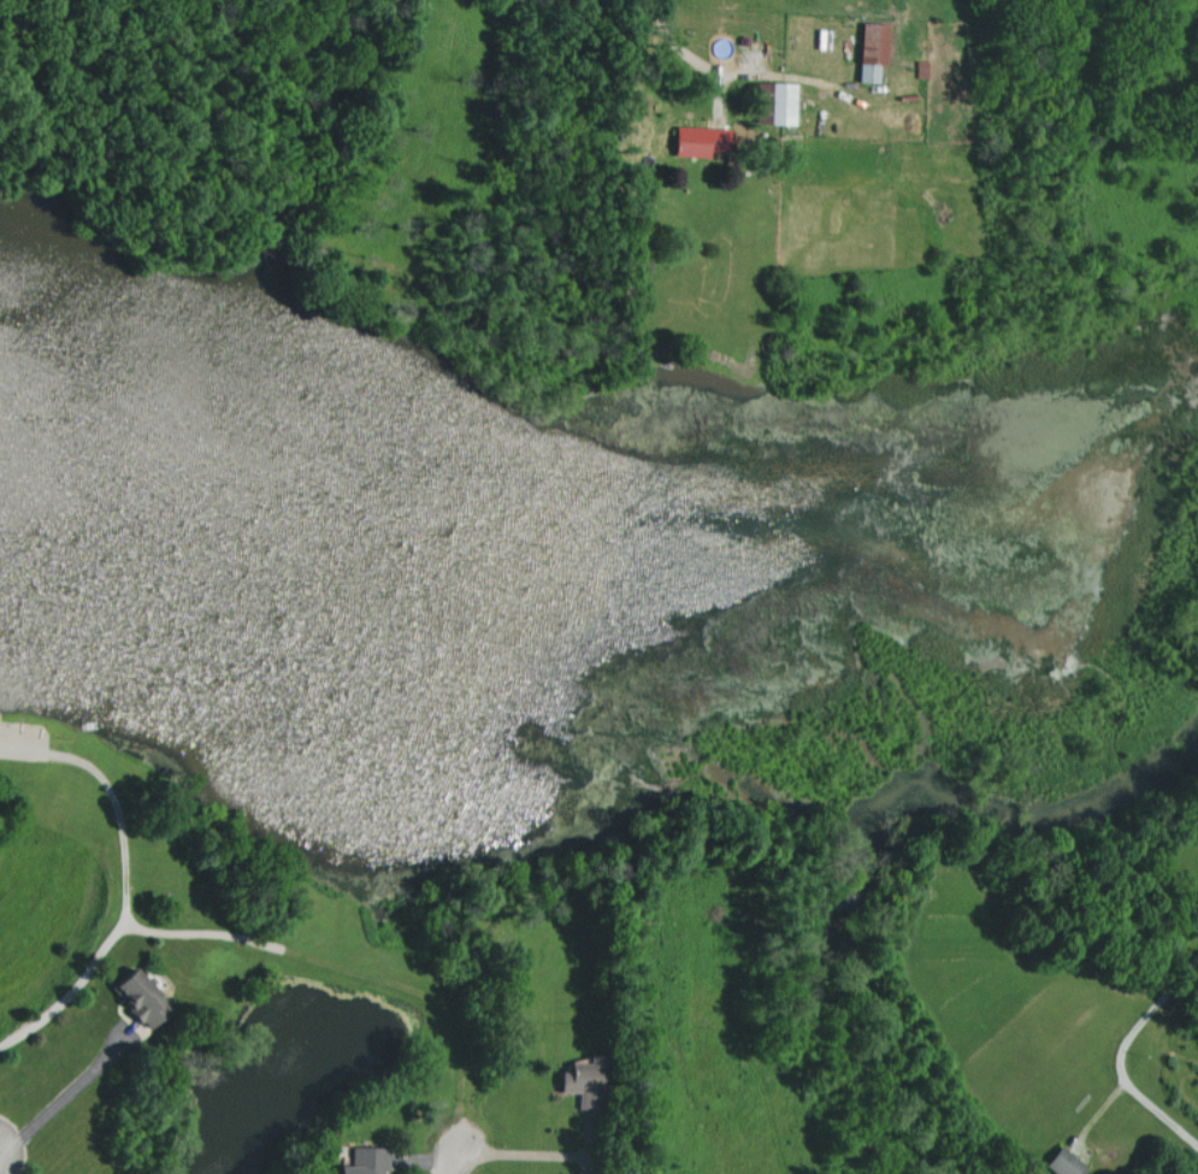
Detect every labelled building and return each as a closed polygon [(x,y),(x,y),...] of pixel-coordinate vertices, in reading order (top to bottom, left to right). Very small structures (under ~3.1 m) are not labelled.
[(876,81),(877,63),(883,63),(885,23),(859,22),(856,80),(876,81)] [(767,123),(793,124),(794,82),(768,82),(767,123)] [(681,156),(719,157),(720,152),(737,152),(738,128),(682,126),(681,156)] [(123,989),(157,1031),(175,1017),(171,1012),(179,1006),(149,968),(123,989)] [(602,1092),(601,1063),(569,1064),(570,1093),(602,1092)] [(1055,1173),(1079,1173),(1085,1166),(1059,1145),(1043,1164),(1055,1173)] [(398,1148),(361,1147),(360,1166),(351,1165),(351,1173),(397,1173),(398,1148)]
